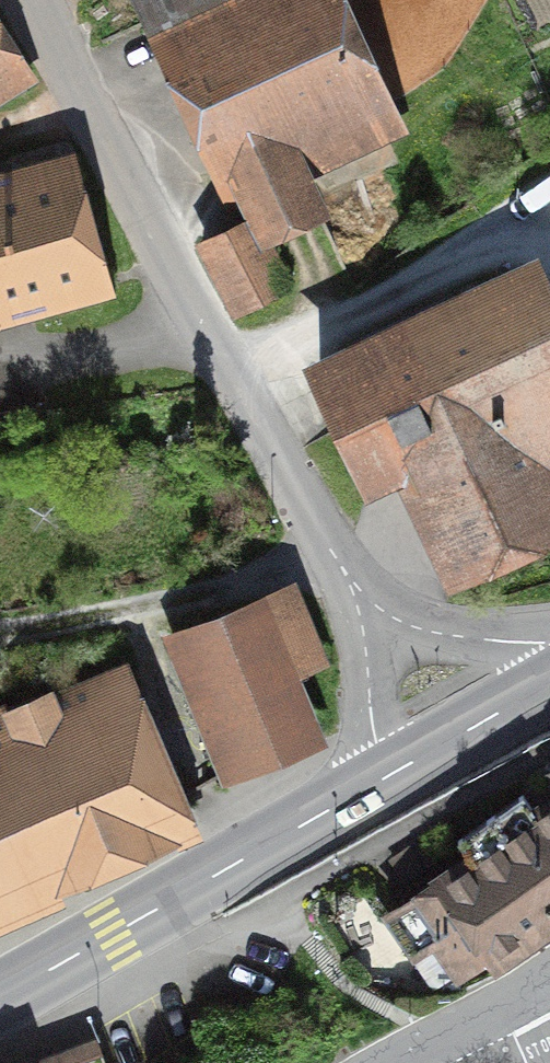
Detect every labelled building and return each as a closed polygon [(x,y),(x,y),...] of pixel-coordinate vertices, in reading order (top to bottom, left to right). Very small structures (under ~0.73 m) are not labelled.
[(291,150),(378,108),(326,0),(155,0),(240,175),(242,174),(264,219),(258,222),(263,233),(318,206),(291,150)] [(18,76),(0,47),(0,88),(18,76)] [(0,200),(0,301),(92,275),(65,181),(0,200)] [(233,308),(287,282),(263,233),(258,222),(204,248),(233,308)] [(411,462),(459,564),(549,522),(549,504),(534,469),(549,461),(549,308),(533,273),(320,372),(371,481),(411,462)] [(195,637),(246,761),(307,736),(283,679),(314,666),(286,599),(195,637)] [(164,829),(128,746),(150,737),(130,690),(60,719),(51,699),(16,714),(14,709),(0,715),(0,899),(164,829)] [(393,910),(419,948),(439,935),(463,971),(549,912),(549,804),(393,910)] [(106,1049),(71,1062),(112,1062),(106,1049)]
